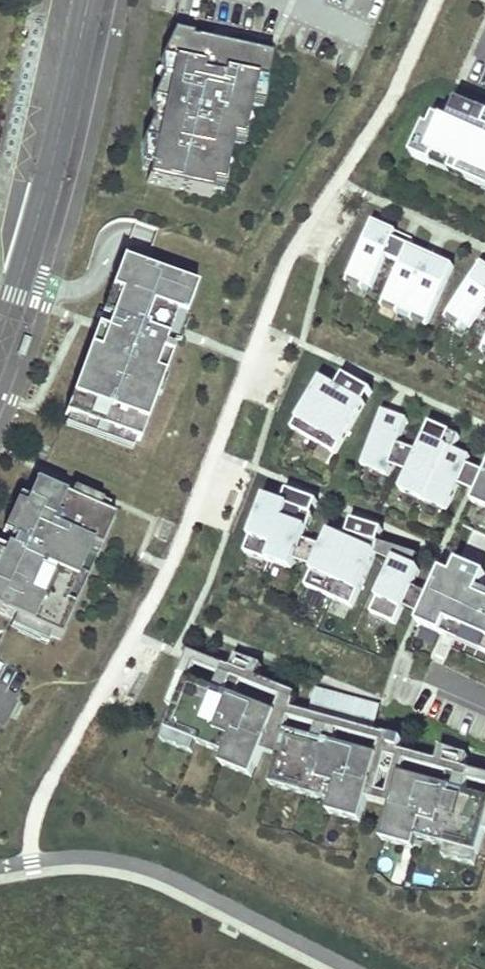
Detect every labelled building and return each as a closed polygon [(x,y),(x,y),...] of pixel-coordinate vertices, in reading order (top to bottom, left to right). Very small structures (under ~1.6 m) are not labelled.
[(146,183),(210,197),(212,187),(224,190),(227,163),(231,143),(244,146),(246,121),(250,104),(263,107),(265,84),(271,57),(229,48),(227,56),(189,48),(191,40),(192,37),(173,33),(160,59),(160,81),(151,100),(151,122),(142,141),(142,168),(149,170),(146,183)] [(229,48),(191,40),(189,48),(227,56),(229,48)] [(459,103),(450,124),(435,117),(430,128),(426,126),(412,156),(432,165),(436,157),(462,168),(484,179),(484,115),(459,103)] [(462,168),(436,157),(432,165),(458,177),(462,168)] [(462,168),(458,177),(484,188),(484,187),(484,179),(462,168)] [(406,252),(409,245),(393,238),(383,234),(386,226),(373,220),(347,277),(362,284),(370,287),(381,262),(397,269),(383,300),(398,307),(406,311),(413,314),(428,321),(454,265),(441,260),(438,266),(406,252)] [(393,238),(396,231),(386,226),(383,234),(393,238)] [(441,260),(409,245),(406,252),(438,266),(441,260)] [(481,263),(448,314),(462,323),(469,328),(484,304),(484,265),(481,263)] [(121,322),(111,319),(106,333),(98,330),(96,330),(89,351),(98,354),(75,417),(74,419),(130,440),(131,438),(154,374),(163,378),(172,353),(163,350),(167,341),(174,343),(193,291),(123,265),(107,306),(114,309),(125,313),(121,322)] [(360,289),(362,284),(347,277),(345,282),(360,289)] [(368,292),(370,287),(362,284),(360,289),(368,292)] [(396,312),(398,307),(383,300),(381,306),(396,312)] [(106,333),(111,319),(114,309),(107,306),(98,330),(106,333)] [(403,316),(406,311),(398,307),(396,312),(403,316)] [(411,319),(413,314),(406,311),(403,316),(411,319)] [(428,321),(413,314),(411,319),(426,326),(428,321)] [(462,323),(448,314),(445,318),(459,328),(462,323)] [(466,332),(469,328),(462,323),(459,328),(466,332)] [(75,417),(98,354),(89,351),(65,414),(75,417)] [(140,441),(163,378),(154,374),(131,438),(140,441)] [(334,454),(364,403),(343,390),(350,378),(343,374),(336,387),(320,377),(290,429),(334,454)] [(364,403),(371,391),(350,378),(343,390),(364,403)] [(405,429),(408,420),(382,411),(379,419),(405,429)] [(405,429),(379,419),(362,466),(387,476),(405,429)] [(447,447),(453,434),(430,424),(420,445),(467,466),(471,458),(454,450),(447,447)] [(454,450),(460,437),(453,434),(447,447),(454,450)] [(446,512),(467,466),(420,445),(400,491),(446,512)] [(473,503),(483,508),(484,508),(484,475),(473,503)] [(37,485),(13,540),(17,542),(9,560),(5,558),(0,569),(0,612),(61,639),(75,609),(67,605),(92,547),(100,551),(114,519),(37,485)] [(290,506),(295,492),(287,490),(283,503),(290,506)] [(310,523),(318,501),(295,492),(290,506),(283,503),(265,497),(262,506),(310,523)] [(293,570),(310,523),(262,506),(245,552),(293,570)] [(483,508),(458,563),(484,575),(484,508),(483,508)] [(355,537),(359,522),(352,520),(348,535),(355,537)] [(379,544),(383,530),(359,522),(355,537),(379,544)] [(376,553),(330,533),(326,541),(372,562),(376,553)] [(352,607),(372,562),(326,541),(306,586),(352,607)] [(75,609),(100,551),(92,547),(67,605),(75,609)] [(420,571),(396,560),(392,569),(416,580),(420,571)] [(478,598),(484,581),(484,575),(458,563),(453,576),(442,571),(418,625),(442,636),(439,642),(451,648),(454,641),(484,655),(484,601),(478,598)] [(396,625),(416,580),(392,569),(371,614),(396,625)] [(454,641),(451,648),(484,663),(484,655),(454,641)] [(297,695),(189,652),(163,717),(171,720),(187,680),(193,663),(221,674),(233,678),(284,699),(277,715),(263,752),(279,756),(286,732),(290,719),(317,726),(329,729),(379,743),(381,734),(293,710),(297,695)] [(263,752),(277,715),(226,695),(233,678),(221,674),(214,690),(187,680),(171,720),(166,731),(196,743),(201,732),(231,744),(226,755),(257,767),(263,752)] [(317,688),(310,713),(373,731),(380,705),(317,688)] [(368,799),(379,757),(326,743),(329,729),(317,726),(313,740),(286,732),(279,756),(275,770),(338,787),(333,803),(365,811),(368,799)] [(192,754),(196,743),(166,731),(162,742),(192,754)] [(231,744),(201,732),(196,743),(226,755),(231,744)] [(389,747),(391,737),(381,734),(379,743),(378,744),(382,746),(389,747)] [(368,799),(392,805),(400,776),(403,761),(456,776),(469,779),(465,793),(484,799),(484,776),(406,755),(406,752),(389,747),(382,746),(379,757),(368,799)] [(252,778),(257,767),(226,755),(222,766),(252,778)] [(333,803),(338,787),(275,770),(271,786),(333,803)] [(385,829),(417,838),(420,827),(451,835),(448,846),(479,855),(484,832),(484,799),(465,793),(469,779),(456,776),(453,790),(400,776),(392,805),(385,829)] [(362,822),(365,811),(333,803),(330,814),(362,822)] [(448,846),(451,835),(420,827),(417,838),(448,846)] [(414,849),(417,838),(385,829),(382,841),(414,849)] [(476,866),(479,855),(448,846),(445,858),(476,866)]
